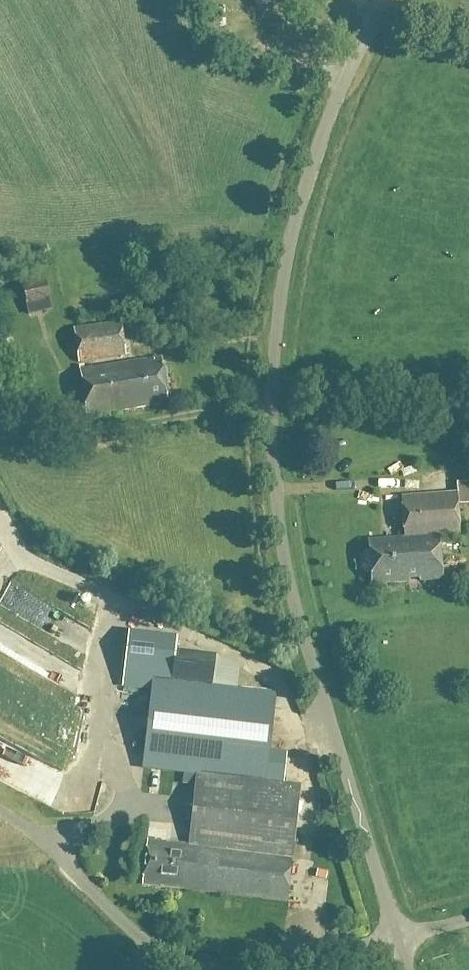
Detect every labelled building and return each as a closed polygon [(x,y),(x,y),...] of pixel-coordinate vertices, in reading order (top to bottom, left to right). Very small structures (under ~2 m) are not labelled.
[(51,309),(49,298),(44,283),(21,289),(25,304),(28,316),(51,309)] [(100,311),(86,314),(84,307),(69,310),(72,326),(102,320),(100,311)] [(120,322),(72,328),(77,363),(125,356),(120,322)] [(212,353),(209,340),(197,344),(200,356),(212,353)] [(78,371),(86,417),(167,404),(160,358),(78,371)] [(441,579),(438,537),(460,535),(457,505),(468,504),(468,482),(456,483),(457,493),(400,497),(403,538),(368,541),(370,585),(441,579)] [(9,592),(5,589),(15,574),(0,564),(0,605),(9,592)] [(141,885),(287,902),(300,786),(282,783),(285,754),(269,752),(275,695),(211,688),(215,656),(175,651),(177,639),(128,634),(121,686),(150,690),(142,768),(196,774),(189,845),(146,841),(141,885)] [(82,780),(74,811),(89,815),(96,783),(82,780)]
